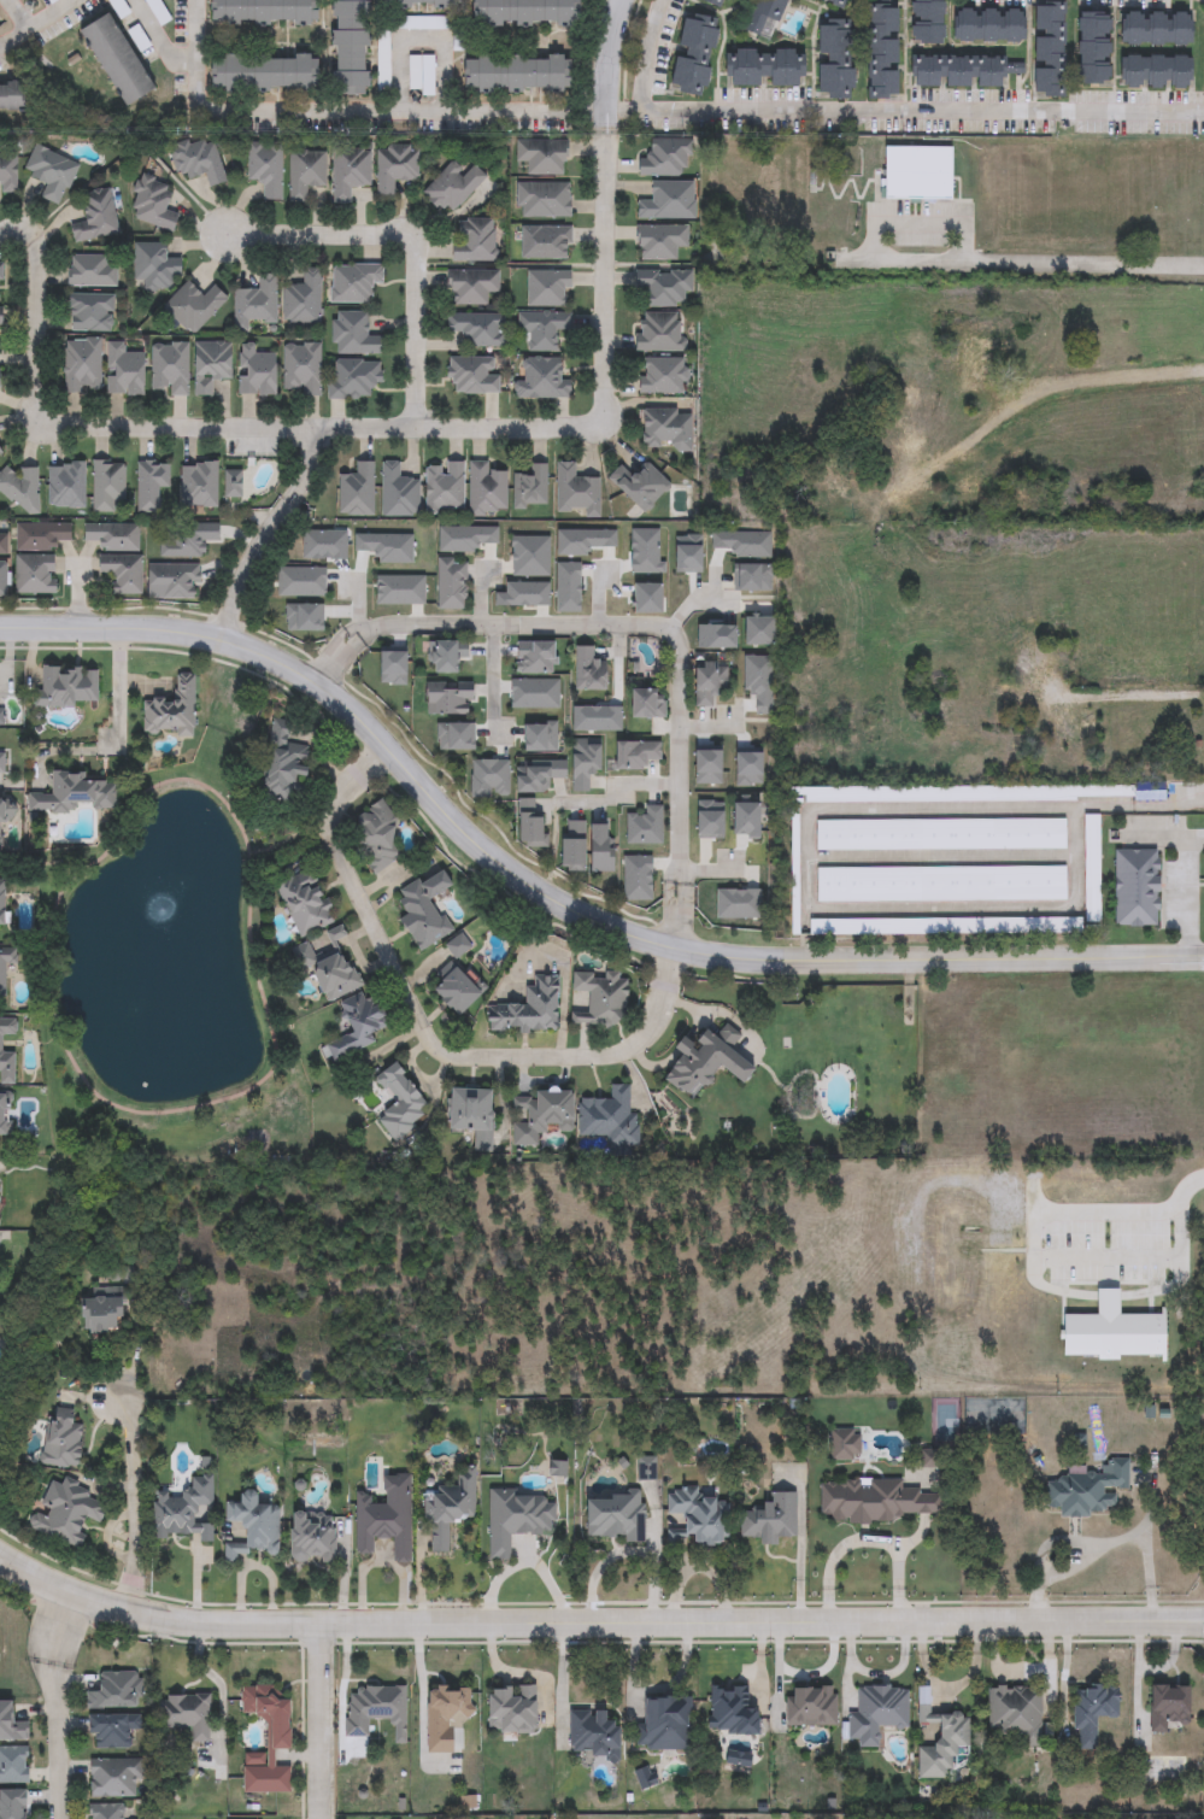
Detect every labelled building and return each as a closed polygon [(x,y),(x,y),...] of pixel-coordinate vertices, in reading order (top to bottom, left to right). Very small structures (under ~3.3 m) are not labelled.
[(161,27),(145,0),(158,0),(171,20),(161,27)] [(209,24),(208,0),(315,0),(316,22),(209,24)] [(330,94),(331,0),(366,0),(365,94),(330,94)] [(472,25),(472,0),(578,0),(578,25),(472,25)] [(733,0),(703,0),(729,10),(733,0)] [(742,24),(754,0),(786,0),(769,37),(742,24)] [(842,8),(824,0),(846,0),(842,8)] [(912,42),(912,0),(945,0),(945,42),(912,42)] [(1035,93),(1035,4),(1065,4),(1065,93),(1035,93)] [(898,96),(867,96),(867,5),(898,5),(898,96)] [(1026,7),(1026,39),(957,39),(957,7),(1026,7)] [(1110,80),(1079,80),(1079,10),(1110,10),(1110,80)] [(1194,42),(1123,42),(1123,10),(1194,10),(1194,42)] [(718,17),(705,93),(670,87),(683,11),(718,17)] [(127,107),(83,30),(113,13),(157,90),(127,107)] [(415,30),(415,18),(452,18),(452,29),(415,30)] [(854,19),(854,95),(818,95),(818,19),(854,19)] [(392,93),(378,93),(378,31),(392,31),(392,93)] [(803,48),(803,84),(727,84),(727,48),(803,48)] [(211,53),(316,54),(316,90),(211,89),(211,53)] [(1193,53),(1193,84),(1126,84),(1126,53),(1193,53)] [(569,90),(462,90),(463,54),(569,54),(569,90)] [(914,54),(1022,55),(1022,72),(1006,71),(1005,86),(912,84),(914,54)] [(435,55),(435,95),(410,95),(410,55),(435,55)] [(27,111),(0,111),(0,81),(27,81),(27,111)] [(183,182),(172,149),(212,136),(229,182),(212,188),(206,175),(183,182)] [(518,163),(518,141),(569,141),(569,176),(528,176),(528,163),(518,163)] [(692,176),(640,176),(640,151),(652,151),(652,141),(692,141),(692,176)] [(283,143),(283,200),(264,200),(264,181),(249,181),(251,143),(283,143)] [(43,199),(49,183),(25,174),(37,145),(81,160),(63,206),(43,199)] [(395,181),(395,195),(377,195),(377,146),(419,146),(419,181),(395,181)] [(888,199),(888,147),(955,147),(955,199),(888,199)] [(334,205),(334,148),(371,148),(371,188),(352,188),(352,205),(334,205)] [(19,194),(0,193),(0,151),(20,152),(19,194)] [(290,203),(290,151),(327,151),(327,188),(309,187),(309,203),(290,203)] [(424,192),(453,162),(466,175),(475,165),(488,177),(448,217),(424,192)] [(175,184),(166,212),(181,216),(176,231),(131,219),(143,176),(175,184)] [(695,221),(639,221),(639,201),(652,201),(652,182),(695,182),(695,221)] [(519,183),(572,183),(572,218),(519,218),(519,183)] [(86,221),(82,195),(113,190),(121,235),(76,242),(74,223),(86,221)] [(456,262),(456,219),(498,219),(498,262),(456,262)] [(679,260),(640,260),(640,225),(688,225),(688,248),(679,248),(679,260)] [(523,259),(523,227),(571,227),(571,259),(523,259)] [(169,243),(169,266),(183,266),(183,280),(171,280),(171,292),(145,292),(145,282),(135,282),(135,243),(169,243)] [(70,287),(70,256),(117,256),(117,287),(70,287)] [(384,286),(372,286),(372,305),(333,305),(333,265),(384,265),(384,286)] [(322,270),(322,324),(286,324),(286,282),(303,282),(303,270),(322,270)] [(500,271),(500,293),(488,293),(488,306),(452,306),(452,271),(500,271)] [(528,307),(528,271),(571,271),(571,307),(528,307)] [(692,271),(692,307),(648,307),(648,293),(638,293),(638,271),(692,271)] [(278,324),(251,324),(251,331),(236,331),(236,291),(260,291),(260,275),(278,275),(278,324)] [(164,307),(190,282),(205,297),(216,286),(230,300),(193,336),(164,307)] [(116,295),(116,333),(70,333),(70,295),(116,295)] [(384,354),(335,354),(335,312),(369,312),(369,336),(384,336),(384,354)] [(519,335),(519,313),(572,313),(572,330),(558,330),(558,352),(529,352),(529,335),(519,335)] [(682,313),(682,352),(638,352),(638,313),(682,313)] [(504,315),(504,347),(466,347),(466,334),(447,334),(447,315),(504,315)] [(65,392),(65,340),(102,340),(102,392),(65,392)] [(108,342),(129,342),(129,351),(146,351),(146,395),(108,395),(108,342)] [(234,380),(213,380),(213,397),(195,395),(196,342),(235,344),(234,380)] [(153,344),(189,344),(189,394),(159,394),(159,392),(153,392),(153,344)] [(322,344),(322,394),(286,394),(286,344),(322,344)] [(278,395),(242,395),(241,345),(277,345),(278,395)] [(500,358),(500,394),(451,394),(451,358),(500,358)] [(564,359),(564,382),(571,382),(571,399),(519,398),(521,358),(564,359)] [(685,359),(683,394),(641,394),(642,358),(685,359)] [(382,362),(382,387),(371,387),(371,400),(331,399),(331,362),(382,362)] [(906,389),(921,389),(921,411),(906,411),(906,389)] [(692,451),(644,450),(646,410),(693,411),(692,451)] [(127,462),(127,512),(94,512),(94,462),(127,462)] [(171,488),(163,488),(163,514),(139,512),(139,462),(171,462),(171,488)] [(489,462),(489,471),(507,471),(507,515),(471,515),(471,462),(489,462)] [(624,464),(635,475),(648,462),(673,486),(646,512),(611,477),(624,464)] [(86,463),(86,507),(48,507),(48,463),(86,463)] [(219,507),(182,507),(182,463),(219,463),(219,507)] [(341,475),(357,475),(357,463),(375,463),(375,516),(341,516),(341,475)] [(401,463),(401,476),(421,476),(421,517),(383,517),(383,463),(401,463)] [(600,477),(601,517),(587,517),(587,511),(559,511),(558,463),(576,463),(576,477),(600,477)] [(428,464),(465,464),(465,512),(428,512),(428,464)] [(515,474),(533,474),(533,464),(548,464),(548,509),(515,509),(515,474)] [(40,503),(0,505),(0,472),(22,471),(22,469),(39,469),(40,503)] [(243,469),(243,499),(225,499),(225,469),(243,469)] [(8,556),(0,556),(0,522),(8,522),(8,556)] [(74,524),(74,544),(60,544),(60,551),(17,551),(17,524),(74,524)] [(102,550),(102,541),(87,541),(87,524),(140,524),(140,550),(102,550)] [(222,527),(222,542),(206,542),(206,557),(161,557),(161,526),(222,527)] [(17,554),(57,554),(57,595),(17,595),(17,554)] [(143,595),(114,595),(114,574),(101,574),(101,554),(143,554),(143,595)] [(440,559),(468,559),(468,610),(440,610),(440,559)] [(0,563),(0,599),(8,599),(8,563),(0,563)] [(149,564),(201,564),(201,598),(149,598),(149,564)] [(464,674),(431,674),(431,641),(462,641),(462,650),(464,650),(464,674)] [(518,673),(518,641),(557,642),(557,673),(518,673)] [(577,691),(577,646),(597,646),(597,661),(607,661),(607,691),(577,691)] [(729,663),(729,693),(716,693),(716,709),(699,709),(699,663),(729,663)] [(35,691),(43,691),(43,668),(99,668),(99,706),(35,706),(35,691)] [(195,675),(194,737),(143,735),(145,698),(176,699),(176,674),(195,675)] [(474,716),(430,716),(430,683),(474,683),(474,716)] [(636,718),(636,691),(665,691),(665,718),(636,718)] [(260,799),(274,728),(289,732),(286,750),(313,756),(303,808),(260,799)] [(591,776),(591,792),(574,792),(574,741),(604,741),(604,776),(591,776)] [(663,743),(663,761),(648,761),(648,770),(619,770),(619,743),(663,743)] [(521,793),(519,761),(568,761),(568,779),(551,780),(551,793),(521,793)] [(29,794),(53,794),(53,775),(118,776),(118,811),(29,810),(29,794)] [(807,803),(806,798),(793,798),(793,787),(1164,786),(1164,800),(807,803)] [(536,816),(548,816),(548,846),(521,846),(521,800),(536,800),(536,816)] [(4,851),(0,851),(0,801),(10,802),(10,823),(4,823),(4,851)] [(410,852),(377,873),(346,826),(378,804),(410,852)] [(628,845),(628,816),(646,816),(646,808),(663,808),(663,845),(628,845)] [(1099,816),(1099,934),(1083,934),(1085,816),(1099,816)] [(817,821),(1065,820),(1065,849),(817,850),(817,821)] [(587,821),(587,868),(565,868),(565,821),(587,821)] [(616,873),(595,873),(595,825),(616,825),(616,873)] [(801,847),(801,928),(793,928),(793,847),(801,847)] [(1115,926),(1114,851),(1157,851),(1157,926),(1115,926)] [(336,923),(299,939),(276,881),(313,866),(336,923)] [(422,952),(401,919),(410,913),(398,894),(442,867),(456,887),(434,900),(454,932),(422,952)] [(817,869),(1067,868),(1067,900),(818,900),(817,869)] [(8,927),(0,927),(0,878),(7,878),(8,927)] [(811,920),(1075,919),(1075,934),(812,935),(811,920)] [(329,934),(340,931),(343,938),(333,943),(329,934)] [(457,961),(446,946),(463,934),(472,949),(457,961)] [(312,960),(345,945),(363,987),(331,1002),(312,960)] [(7,998),(0,998),(0,949),(18,949),(18,966),(7,966),(7,998)] [(434,991),(458,967),(486,994),(462,1017),(434,991)] [(627,1026),(574,1025),(575,973),(628,974),(627,1026)] [(492,1033),(492,1007),(528,1007),(528,980),(560,980),(560,1033),(492,1033)] [(392,1035),(330,1063),(324,1048),(354,1034),(341,1004),(372,991),(392,1035)] [(1,1068),(0,1068),(0,1020),(17,1020),(17,1085),(1,1085),(1,1068)] [(722,1066),(697,1102),(665,1080),(685,1054),(679,1050),(689,1035),(700,1044),(716,1021),(752,1045),(741,1062),(756,1073),(748,1084),(722,1066)] [(377,1120),(397,1104),(377,1079),(398,1063),(435,1110),(395,1142),(377,1120)] [(580,1138),(581,1099),(611,1101),(611,1086),(630,1086),(629,1114),(635,1114),(635,1138),(580,1138)] [(493,1136),(452,1134),(453,1090),(494,1091),(493,1136)] [(538,1146),(515,1146),(515,1099),(536,1099),(536,1091),(574,1091),(574,1132),(538,1132),(538,1146)] [(12,1139),(0,1139),(0,1095),(11,1095),(12,1139)] [(128,1336),(108,1346),(87,1346),(84,1299),(114,1290),(130,1290),(136,1304),(135,1320),(128,1336)] [(78,1468),(43,1465),(49,1412),(84,1416),(78,1468)] [(862,1428),(862,1462),(830,1462),(830,1428),(862,1428)] [(1047,1466),(1128,1469),(1127,1490),(1115,1490),(1115,1516),(1058,1514),(1058,1509),(1046,1508),(1047,1466)] [(477,1472),(477,1522),(425,1522),(427,1490),(458,1491),(459,1471),(477,1472)] [(358,1496),(384,1495),(384,1477),(411,1477),(412,1563),(395,1563),(394,1539),(374,1541),(374,1555),(358,1555),(358,1496)] [(213,1478),(215,1543),(200,1543),(200,1538),(154,1538),(153,1494),(190,1492),(190,1478),(213,1478)] [(31,1530),(52,1480),(108,1503),(100,1525),(90,1520),(78,1549),(31,1530)] [(832,1521),(832,1516),(822,1516),(822,1484),(940,1484),(940,1521),(832,1521)] [(698,1545),(698,1536),(688,1536),(688,1515),(669,1515),(669,1491),(699,1490),(699,1498),(730,1498),(730,1545),(698,1545)] [(280,1507),(281,1551),(239,1551),(239,1562),(227,1562),(227,1545),(247,1545),(247,1526),(227,1526),(227,1503),(242,1503),(242,1494),(260,1494),(260,1507),(280,1507)] [(492,1561),(492,1494),(554,1494),(554,1535),(512,1535),(512,1561),(492,1561)] [(592,1494),(646,1495),(645,1542),(591,1541),(592,1494)] [(798,1543),(764,1543),(764,1538),(740,1538),(740,1510),(775,1510),(775,1495),(797,1494),(798,1543)] [(293,1515),(335,1514),(335,1559),(294,1559),(293,1515)] [(87,1692),(100,1692),(100,1673),(140,1673),(140,1709),(87,1709),(87,1692)] [(246,1792),(245,1754),(268,1754),(268,1721),(256,1721),(256,1715),(243,1715),(242,1686),(276,1686),(277,1700),(293,1700),(294,1749),(277,1749),(277,1767),(292,1767),(292,1792),(246,1792)] [(348,1737),(350,1686),(407,1688),(406,1743),(394,1743),(395,1720),(370,1720),(370,1737),(348,1737)] [(1117,1720),(1097,1720),(1096,1751),(1071,1750),(1073,1686),(1118,1688),(1117,1720)] [(536,1732),(491,1732),(491,1688),(536,1688),(536,1732)] [(759,1735),(712,1735),(712,1688),(759,1688),(759,1735)] [(788,1725),(788,1688),(836,1688),(836,1725),(788,1725)] [(851,1739),(852,1688),(906,1689),(906,1731),(880,1731),(879,1750),(857,1749),(857,1741),(851,1739)] [(1186,1688),(1186,1724),(1165,1724),(1165,1735),(1147,1735),(1147,1688),(1186,1688)] [(429,1753),(430,1689),(472,1689),(471,1715),(454,1715),(454,1753),(429,1753)] [(987,1689),(1040,1689),(1040,1744),(986,1743),(987,1689)] [(211,1742),(193,1742),(193,1726),(164,1727),(164,1696),(211,1696),(211,1742)] [(692,1750),(639,1750),(639,1727),(646,1727),(646,1697),(693,1697),(692,1750)] [(30,1743),(0,1743),(0,1703),(14,1703),(14,1724),(30,1724),(30,1743)] [(916,1779),(916,1745),(934,1745),(934,1727),(917,1727),(917,1709),(967,1709),(967,1748),(951,1748),(951,1779),(916,1779)] [(622,1755),(572,1755),(572,1711),(622,1711),(622,1755)] [(92,1715),(141,1715),(141,1733),(133,1733),(133,1749),(92,1749),(92,1715)] [(30,1785),(0,1785),(0,1749),(30,1749),(30,1785)] [(90,1797),(90,1760),(142,1760),(142,1797),(90,1797)] [(28,1791),(28,1818),(0,1818),(0,1791),(28,1791)] [(134,1805),(134,1818),(92,1818),(92,1805),(134,1805)]
